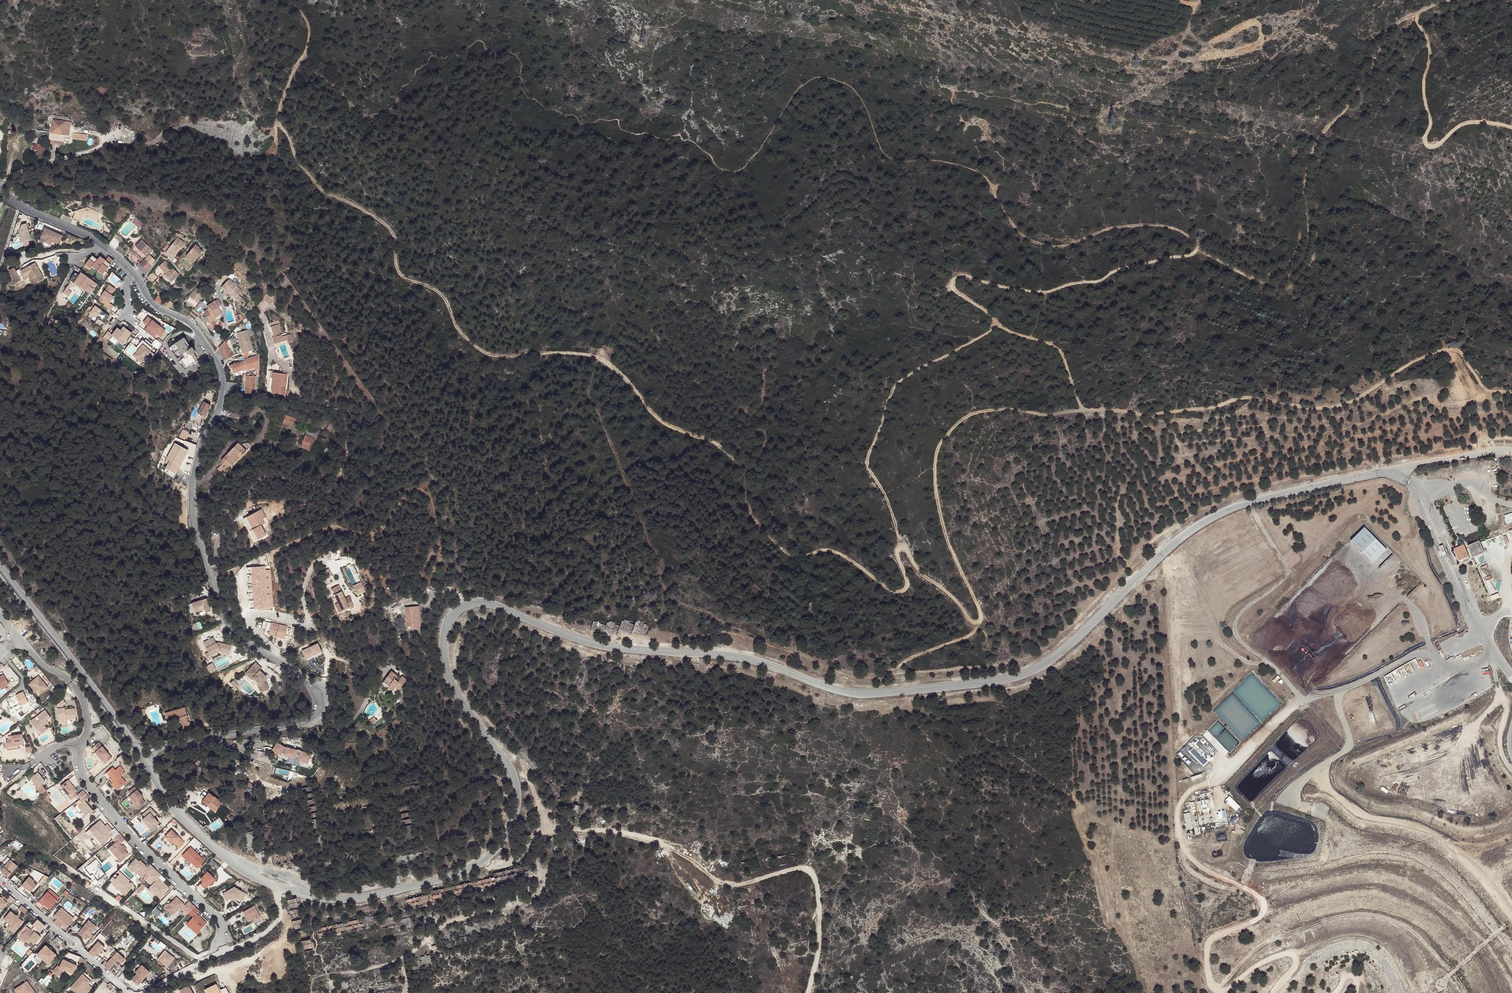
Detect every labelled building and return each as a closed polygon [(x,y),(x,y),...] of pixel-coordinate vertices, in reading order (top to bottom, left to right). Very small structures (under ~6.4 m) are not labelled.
[(53,120),(51,138),(52,138),(52,142),(65,143),(66,135),(68,135),(70,122),(53,120)] [(88,208),(76,211),(77,214),(75,214),(73,219),(79,222),(81,217),(87,215),(97,220),(98,217),(100,213),(88,208)] [(143,224),(135,217),(132,220),(140,228),(143,224)] [(30,240),(28,223),(18,224),(20,241),(30,240)] [(62,236),(44,228),(40,237),(45,239),(43,242),(52,246),(54,243),(58,245),(62,236)] [(115,238),(110,245),(116,250),(121,243),(115,238)] [(179,241),(176,239),(167,251),(175,257),(184,245),(183,244),(184,242),(180,239),(179,241)] [(136,266),(145,274),(150,268),(152,265),(156,260),(150,255),(146,259),(144,258),(146,256),(151,252),(143,245),(140,241),(136,246),(135,245),(131,249),(132,250),(141,258),(140,259),(138,262),(136,266)] [(196,244),(188,254),(195,260),(203,251),(199,249),(200,248),(196,244)] [(131,251),(140,259),(141,258),(132,250),(131,251)] [(175,257),(167,251),(166,253),(169,254),(168,255),(173,259),(175,257)] [(91,266),(102,274),(113,260),(108,256),(105,259),(99,255),(96,258),(91,254),(83,265),(88,269),(91,266)] [(23,278),(28,276),(29,275),(31,279),(30,280),(33,285),(44,279),(34,260),(24,265),(26,268),(23,270),(22,270),(22,271),(21,271),(21,272),(21,273),(21,274),(21,275),(23,278)] [(171,268),(165,261),(159,267),(166,273),(164,274),(172,282),(179,275),(172,267),(171,268)] [(21,272),(17,274),(13,267),(8,270),(14,282),(23,278),(21,275),(21,274),(21,273),(21,272)] [(236,298),(243,291),(230,279),(222,287),(225,291),(227,290),(232,295),(236,298)] [(192,289),(184,283),(181,288),(189,293),(192,289)] [(113,305),(109,303),(116,288),(106,284),(97,302),(111,309),(113,305)] [(205,294),(197,288),(188,300),(195,306),(205,294)] [(267,295),(263,298),(270,305),(274,301),(267,295)] [(158,301),(162,305),(166,300),(162,297),(158,301)] [(162,306),(169,308),(173,304),(168,299),(162,306)] [(215,301),(208,305),(219,315),(220,315),(223,313),(215,301)] [(93,305),(89,313),(97,317),(100,308),(93,305)] [(219,315),(208,305),(207,306),(209,308),(203,312),(210,322),(214,319),(215,318),(219,315)] [(187,316),(194,321),(199,315),(193,310),(187,316)] [(147,316),(142,323),(146,326),(143,330),(153,337),(156,333),(161,336),(166,330),(147,316)] [(270,327),(276,350),(281,348),(280,346),(279,343),(284,341),(279,324),(270,327)] [(123,325),(120,329),(117,326),(110,334),(122,345),(132,333),(123,325)] [(247,330),(237,333),(243,353),(245,353),(246,355),(251,353),(250,351),(253,350),(247,330)] [(130,356),(142,363),(152,347),(141,340),(140,342),(132,338),(124,351),(131,355),(130,356)] [(191,348),(184,338),(172,347),(175,351),(179,348),(185,357),(182,360),(187,367),(195,361),(191,355),(195,352),(192,348),(191,348)] [(225,341),(219,348),(225,361),(230,358),(230,357),(232,356),(234,355),(232,351),(230,352),(225,341)] [(281,348),(276,350),(279,360),(283,359),(285,360),(284,359),(281,348)] [(246,361),(248,369),(255,366),(257,371),(260,370),(259,355),(249,358),(248,356),(245,357),(246,359),(245,359),(246,361)] [(246,361),(232,365),(234,374),(235,376),(240,374),(240,373),(239,371),(248,369),(246,361)] [(271,377),(273,378),(276,378),(274,390),(274,393),(285,395),(287,374),(271,372),(271,377)] [(251,373),(250,373),(247,374),(246,393),(255,393),(256,376),(250,376),(251,373)] [(235,383),(226,382),(226,391),(235,391),(235,383)] [(204,402),(193,423),(194,424),(200,427),(211,406),(204,402)] [(297,419),(286,415),(284,423),(294,427),(295,424),(297,419)] [(180,436),(186,439),(189,433),(187,431),(183,430),(180,436)] [(318,435),(307,431),(302,447),(311,450),(315,439),(317,440),(318,435)] [(241,445),(239,443),(223,460),(225,462),(227,460),(232,465),(251,445),(249,443),(248,443),(247,443),(246,443),(245,443),(244,443),(243,443),(242,444),(241,445)] [(325,473),(311,466),(309,470),(327,479),(331,472),(327,470),(325,473)] [(265,535),(261,525),(264,523),(262,517),(264,516),(262,509),(246,515),(255,539),(265,535)] [(1364,527),(1351,540),(1373,563),(1387,549),(1364,527)] [(1480,540),(1468,545),(1473,556),(1484,551),(1480,540)] [(1464,544),(1454,548),(1460,560),(1469,556),(1464,544)] [(327,584),(334,581),(328,568),(321,571),(327,584)] [(347,608),(348,609),(352,607),(347,597),(343,599),(337,586),(330,589),(336,603),(340,611),(347,608)] [(195,614),(210,608),(206,597),(191,603),(195,614)] [(418,606),(405,607),(406,626),(411,626),(412,628),(420,628),(418,606)] [(284,638),(287,626),(265,620),(263,629),(268,630),(267,634),(284,638)] [(598,622),(596,629),(616,634),(617,630),(631,634),(632,631),(645,634),(648,625),(635,621),(635,623),(621,620),(620,624),(607,621),(606,625),(598,622)] [(230,655),(232,645),(215,641),(213,637),(203,641),(203,643),(207,652),(204,654),(208,661),(212,659),(212,655),(219,652),(230,655)] [(253,678),(258,684),(256,686),(261,692),(269,686),(263,680),(266,677),(260,670),(261,668),(256,662),(244,673),(250,680),(253,678)] [(391,671),(385,679),(390,683),(388,686),(387,687),(392,690),(395,686),(399,690),(406,680),(401,676),(399,679),(397,682),(394,679),(396,677),(397,676),(391,671)] [(6,686),(5,685),(8,683),(3,674),(0,675),(0,689),(6,686)] [(35,678),(28,683),(37,695),(47,687),(38,675),(35,678)] [(5,699),(10,708),(19,704),(20,705),(27,701),(23,691),(5,699)] [(62,701),(56,706),(58,722),(66,721),(75,719),(74,709),(64,711),(64,709),(61,710),(60,708),(65,705),(62,701)] [(185,707),(164,713),(167,721),(179,718),(181,724),(179,725),(180,729),(190,726),(189,721),(188,721),(186,716),(187,715),(185,707)] [(44,709),(30,720),(33,724),(37,730),(39,729),(42,732),(47,728),(43,724),(47,721),(46,719),(50,716),(44,709)] [(33,724),(31,725),(39,735),(42,732),(39,729),(37,730),(33,724)] [(5,742),(6,746),(18,744),(22,743),(21,733),(17,734),(15,734),(10,735),(11,738),(5,739),(5,742)] [(96,743),(89,749),(92,753),(99,761),(102,765),(109,759),(96,743)] [(308,762),(311,753),(274,743),(271,752),(308,762)] [(1196,751),(1193,752),(1192,747),(1179,750),(1182,763),(1198,759),(1196,751)] [(92,753),(89,749),(88,750),(91,754),(89,755),(96,764),(98,762),(101,766),(102,765),(99,761),(92,753)] [(111,767),(105,772),(110,777),(108,779),(111,782),(110,783),(115,790),(124,782),(119,776),(123,773),(117,767),(114,770),(111,767)] [(31,773),(26,776),(28,779),(27,780),(31,785),(33,784),(36,788),(41,784),(44,781),(37,772),(33,775),(31,773)] [(67,780),(59,786),(60,788),(67,797),(70,800),(76,795),(73,792),(75,791),(67,780)] [(41,784),(36,788),(41,794),(46,790),(41,784)] [(133,786),(127,791),(129,794),(136,789),(133,786)] [(129,794),(128,795),(134,802),(132,803),(136,807),(143,801),(139,796),(140,795),(136,789),(129,794)] [(84,794),(85,794),(83,792),(82,790),(76,794),(79,798),(84,794)] [(208,804),(207,806),(214,811),(221,803),(209,793),(203,800),(208,804)] [(79,798),(79,799),(81,802),(74,808),(79,814),(81,818),(91,810),(84,800),(87,798),(84,794),(79,798)] [(1200,812),(1200,815),(1207,815),(1206,799),(1196,800),(1196,812),(1200,812)] [(150,807),(147,809),(149,812),(144,817),(142,819),(150,828),(157,822),(153,816),(155,814),(150,807)] [(99,820),(86,831),(89,835),(93,839),(96,843),(98,846),(109,836),(112,839),(119,834),(113,828),(109,832),(99,820)] [(170,829),(163,837),(170,843),(172,842),(178,847),(183,842),(170,829)] [(123,840),(119,834),(112,839),(114,842),(105,849),(108,853),(110,856),(116,862),(126,854),(123,850),(120,846),(118,844),(120,842),(123,840)] [(163,837),(160,839),(167,846),(170,843),(163,837)] [(189,847),(180,856),(183,859),(184,858),(195,868),(197,866),(199,864),(203,860),(189,847)] [(96,859),(85,868),(90,875),(92,874),(98,881),(106,876),(100,868),(102,866),(96,859)] [(134,859),(128,865),(133,871),(136,868),(139,871),(138,872),(143,876),(146,873),(149,875),(154,870),(148,864),(146,867),(139,861),(138,861),(137,861),(134,859)] [(7,877),(17,866),(9,860),(0,871),(7,877)] [(128,865),(126,867),(134,875),(136,873),(141,878),(143,876),(138,872),(139,871),(136,868),(133,871),(128,865)] [(149,875),(141,884),(144,887),(146,889),(148,887),(157,878),(160,875),(154,870),(149,875)] [(201,881),(196,887),(201,891),(213,879),(206,872),(203,875),(199,879),(201,881)] [(393,884),(400,883),(399,875),(391,877),(393,884)] [(40,886),(47,878),(44,876),(37,884),(40,886)] [(28,877),(21,886),(25,889),(29,893),(36,886),(32,883),(33,882),(28,877)] [(167,888),(157,878),(148,887),(159,897),(167,888)] [(144,887),(141,884),(134,891),(137,894),(144,887)] [(221,894),(225,901),(230,898),(230,899),(238,904),(244,895),(233,887),(221,894)] [(46,892),(39,900),(44,904),(43,905),(48,910),(56,901),(46,892)] [(184,902),(174,892),(172,894),(175,897),(168,904),(169,905),(164,909),(171,915),(175,911),(184,902)] [(16,900),(11,895),(7,900),(12,904),(16,900)] [(296,898),(287,900),(290,917),(299,915),(296,898)] [(187,902),(181,908),(186,913),(193,907),(187,902)] [(22,905),(20,908),(26,914),(29,911),(22,905)] [(62,906),(59,909),(65,914),(66,914),(68,911),(62,906)] [(252,906),(241,912),(244,918),(246,922),(252,919),(254,918),(255,920),(259,918),(252,906)] [(155,907),(151,912),(156,917),(161,912),(155,907)] [(197,911),(193,907),(186,913),(191,918),(187,922),(197,932),(205,924),(195,914),(197,911)] [(54,920),(52,923),(59,929),(63,925),(65,927),(72,919),(66,914),(65,914),(59,909),(53,916),(56,919),(54,920)] [(11,911),(4,919),(11,924),(16,929),(23,921),(19,917),(17,916),(11,911)] [(401,920),(402,923),(404,922),(405,928),(411,926),(409,918),(401,920)] [(46,926),(38,919),(33,925),(41,932),(46,926)] [(300,919),(291,921),(293,929),(302,926),(300,919)] [(82,929),(77,934),(85,941),(96,928),(89,922),(83,930),(82,929)] [(28,927),(20,936),(26,942),(28,939),(31,941),(34,944),(41,937),(34,931),(34,932),(31,930),(28,927)] [(58,936),(54,940),(60,945),(63,942),(62,941),(62,940),(61,939),(60,938),(58,936)] [(303,951),(312,949),(310,939),(301,941),(303,951)] [(97,942),(87,953),(92,958),(94,955),(93,954),(95,952),(97,954),(103,948),(97,942)] [(48,964),(56,954),(51,950),(49,948),(46,945),(43,948),(41,947),(36,953),(43,959),(48,964)] [(81,957),(68,952),(64,959),(60,966),(58,965),(53,971),(58,976),(64,969),(73,973),(79,961),(81,957)] [(157,962),(164,953),(163,952),(155,961),(157,962)] [(104,969),(109,973),(112,970),(114,971),(118,966),(123,960),(115,953),(110,959),(106,964),(104,969)] [(164,953),(157,962),(162,967),(165,969),(173,960),(164,953)] [(431,967),(430,955),(417,957),(418,968),(431,967)] [(135,974),(130,981),(136,986),(148,973),(141,967),(138,970),(137,969),(134,973),(135,974)] [(91,981),(83,974),(71,987),(77,992),(81,992),(85,989),(88,992),(93,987),(89,984),(91,981)] [(14,988),(18,992),(19,992),(23,991),(24,992),(35,992),(27,980),(14,988)] [(208,987),(211,992),(228,992),(225,987),(220,989),(217,983),(208,987)]
